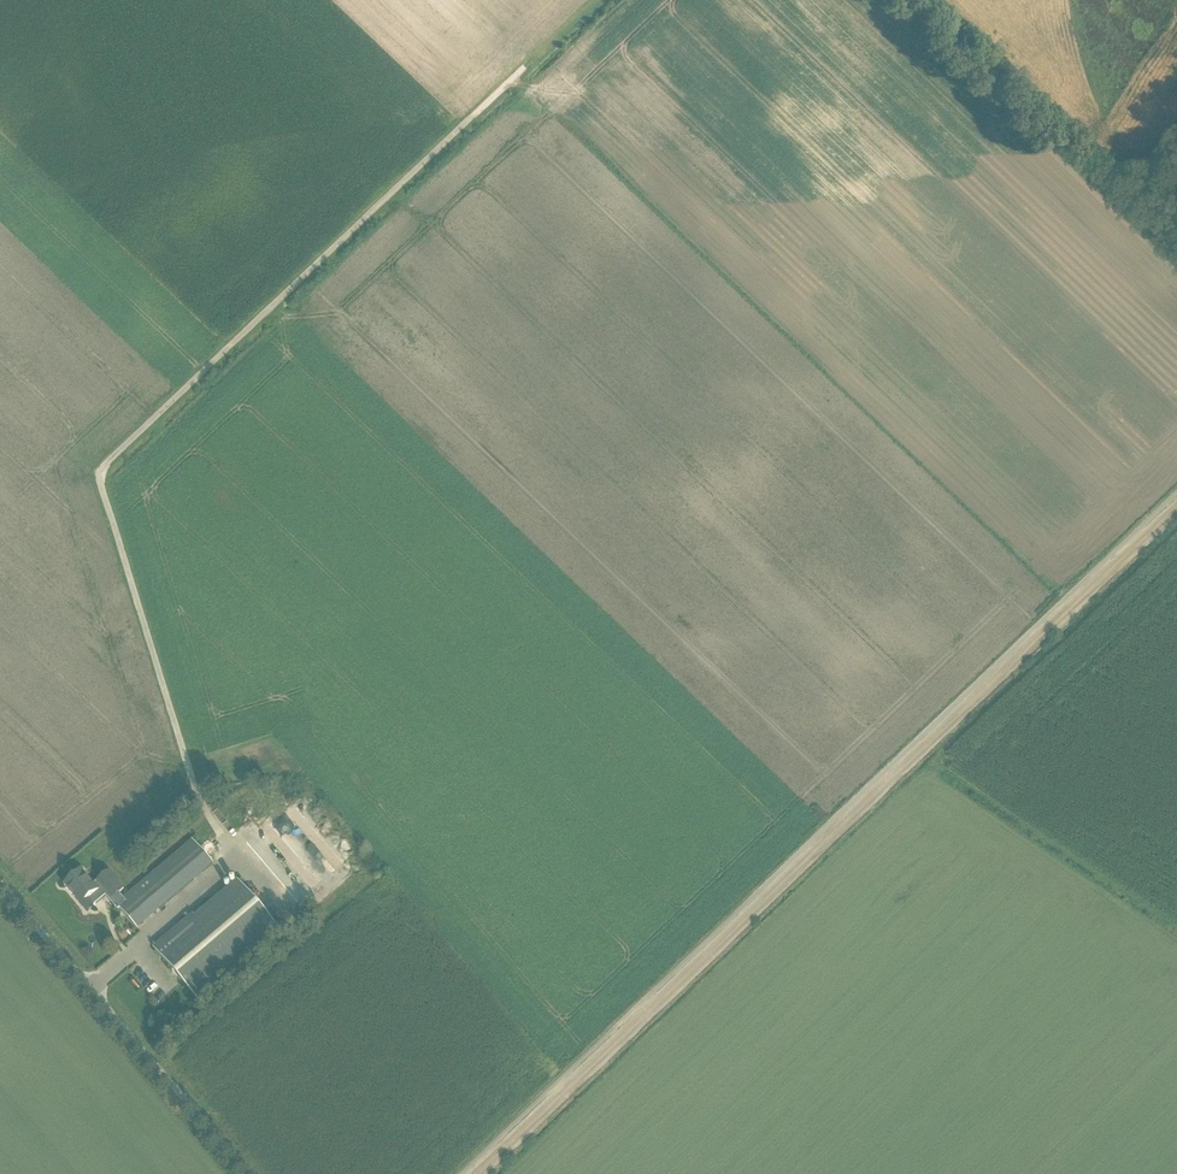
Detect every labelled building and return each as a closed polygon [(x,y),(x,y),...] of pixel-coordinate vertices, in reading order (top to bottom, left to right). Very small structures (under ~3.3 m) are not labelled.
[(326,853),(325,854),(286,810),(271,823),(323,881),(343,864),(338,858),(334,862),(326,853)] [(127,903),(119,909),(135,927),(145,919),(155,910),(157,912),(213,864),(192,841),(124,899),(127,903)] [(81,871),(64,885),(75,898),(75,899),(87,913),(94,907),(94,906),(96,905),(95,904),(94,904),(90,899),(102,889),(116,906),(115,907),(117,911),(119,909),(127,903),(124,899),(119,894),(124,890),(109,871),(93,885),(81,871)] [(196,999),(205,991),(279,929),(238,882),(195,918),(193,915),(154,949),(196,999)]
